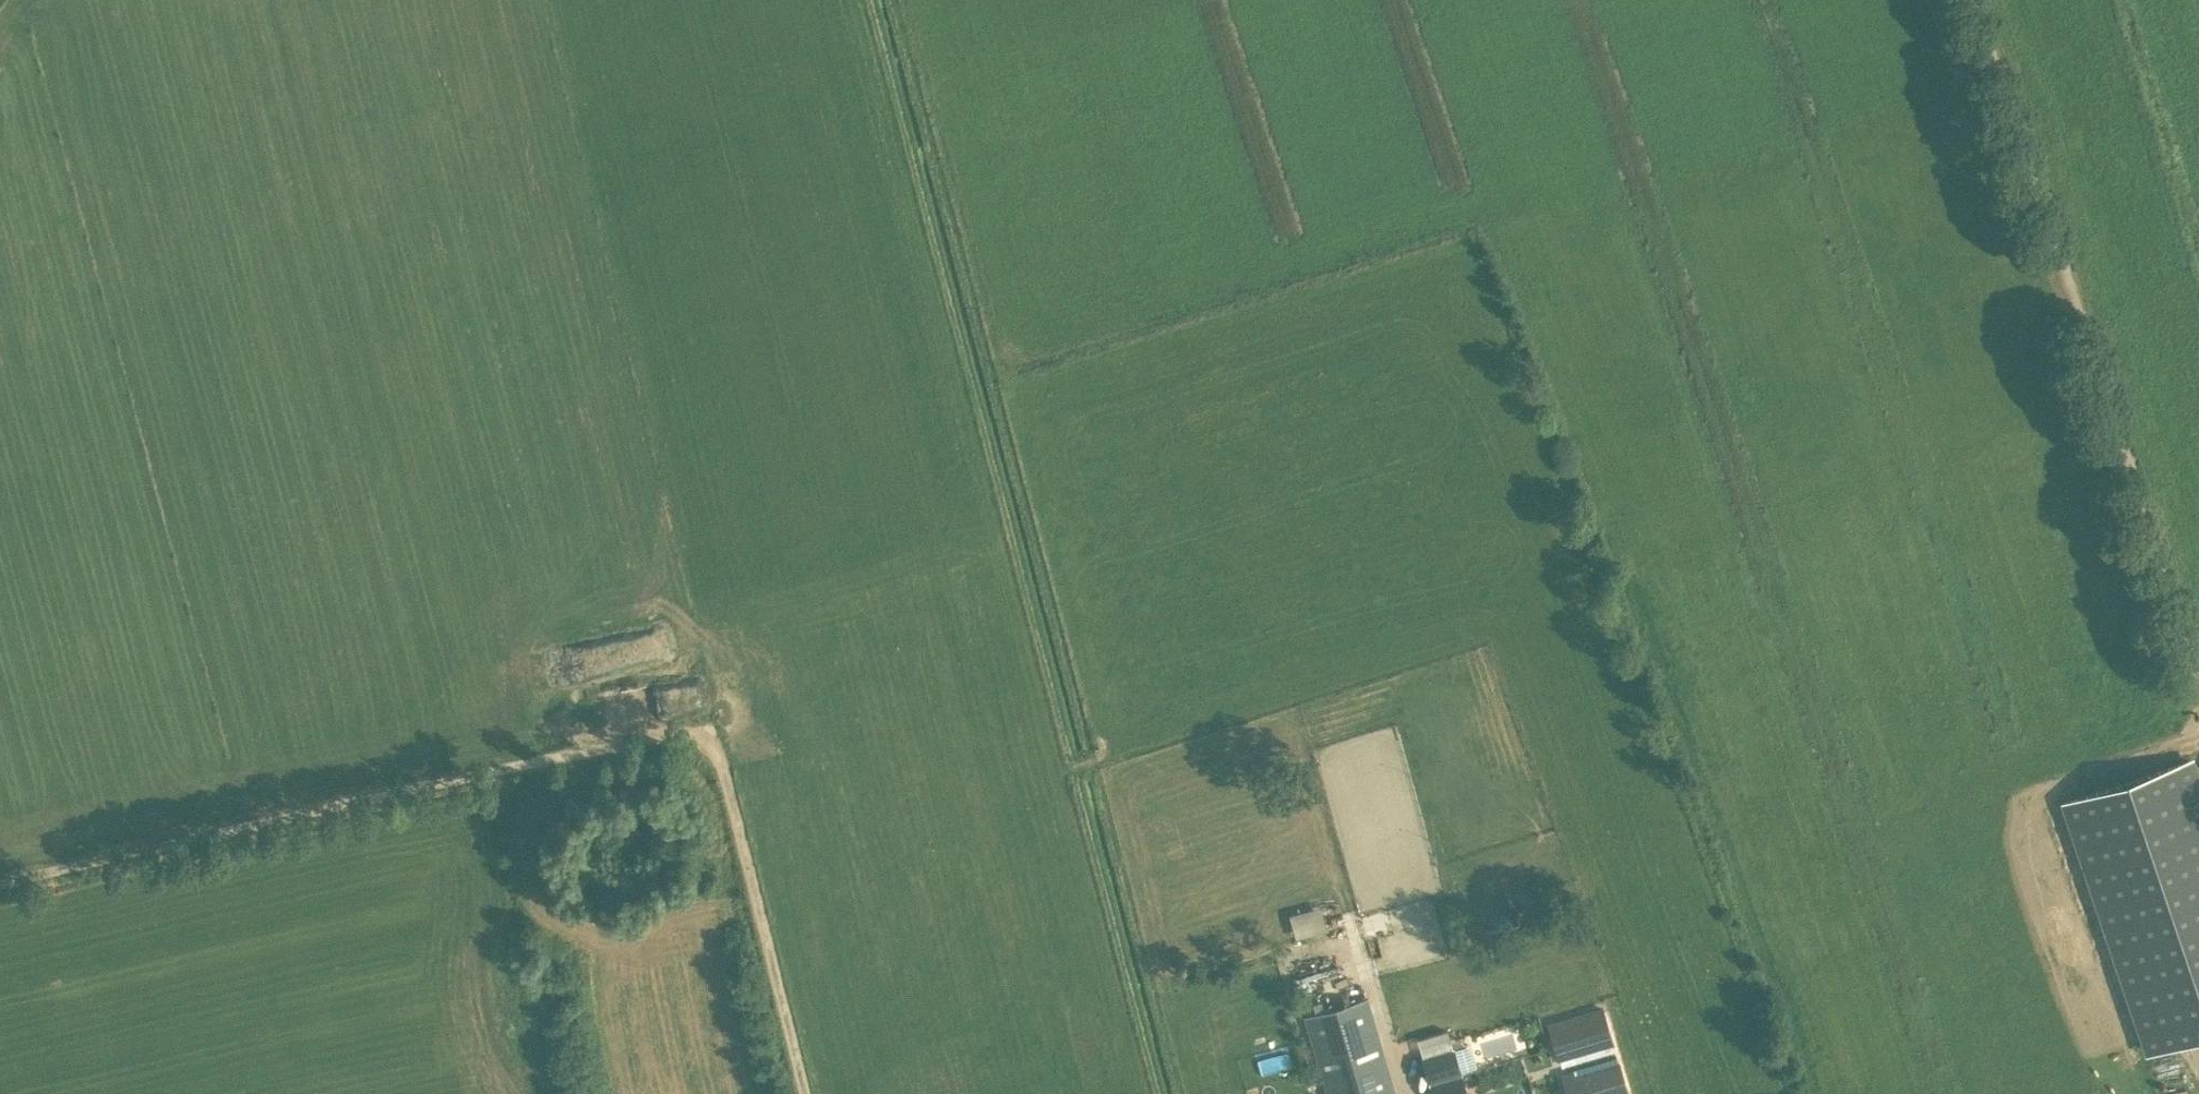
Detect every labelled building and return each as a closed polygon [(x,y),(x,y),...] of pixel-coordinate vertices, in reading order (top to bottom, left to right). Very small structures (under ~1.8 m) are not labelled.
[(2145,1055),(2198,1036),(2198,772),(2194,756),(2060,801),(2145,1055)] [(1320,902),(1289,911),(1296,936),(1327,927),(1320,902)] [(1327,1093),(1393,1093),(1397,1093),(1368,996),(1304,1015),(1327,1093)] [(1602,1008),(1547,1024),(1558,1060),(1613,1043),(1602,1008)] [(1472,1044),(1458,1046),(1461,1067),(1475,1066),(1472,1044)] [(1453,1050),(1423,1059),(1430,1083),(1461,1074),(1454,1050),(1453,1050)] [(1562,1072),(1568,1093),(1627,1093),(1616,1056),(1562,1072)] [(1434,1093),(1467,1093),(1461,1074),(1430,1083),(1434,1093)]
